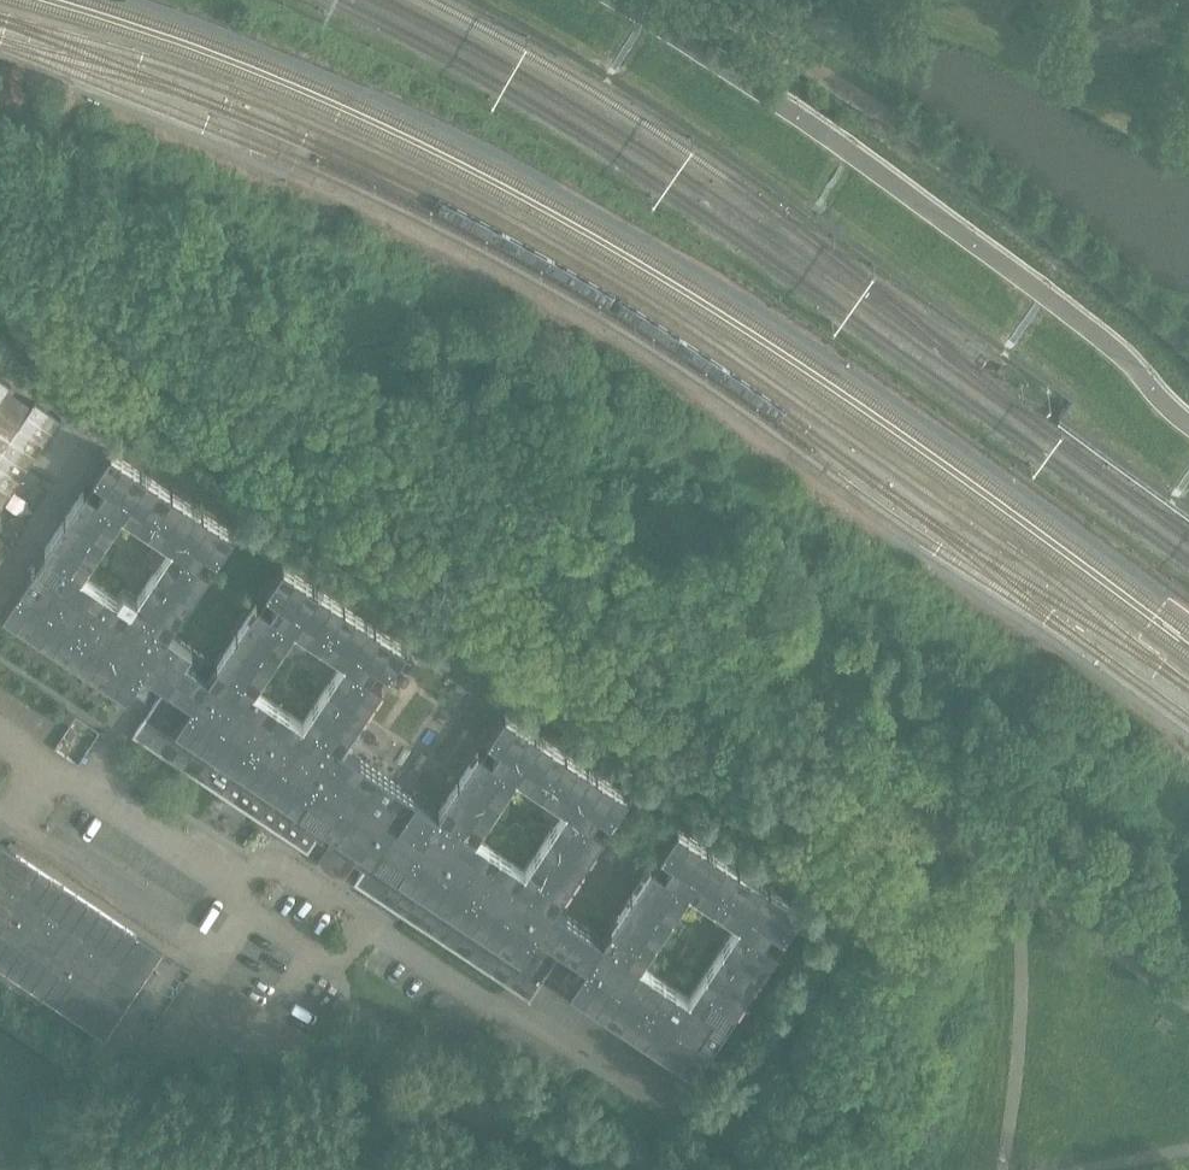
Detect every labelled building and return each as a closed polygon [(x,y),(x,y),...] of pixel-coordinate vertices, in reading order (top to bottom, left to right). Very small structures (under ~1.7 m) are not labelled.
[(102,342),(97,350),(105,356),(111,347),(102,342)] [(12,386),(0,378),(0,404),(12,386)] [(61,418),(35,401),(19,426),(0,414),(0,510),(61,418)] [(604,833),(592,825),(599,813),(612,822),(629,796),(504,713),(487,739),(500,747),(492,759),(480,750),(439,812),(341,747),(382,686),(370,677),(377,666),(390,674),(407,648),(283,566),(265,592),(278,600),(270,611),(258,603),(217,665),(169,633),(210,571),(197,563),(205,551),(217,560),(235,534),(110,451),(93,477),(105,485),(98,496),(86,488),(3,613),(127,695),(144,670),(167,686),(134,735),(308,851),(316,838),(364,871),(356,883),(530,998),(562,949),(586,965),(569,990),(694,1073),(751,986),(776,948),(764,939),(771,928),(784,937),(801,911),(677,828),(660,854),(672,862),(665,873),(652,865),(603,939),(555,907),(604,833)] [(12,546),(0,538),(0,564),(12,546)] [(408,659),(401,668),(412,676),(419,666),(408,659)] [(71,725),(76,716),(68,711),(63,719),(71,725)] [(105,1039),(163,953),(0,844),(0,969),(105,1039)]
